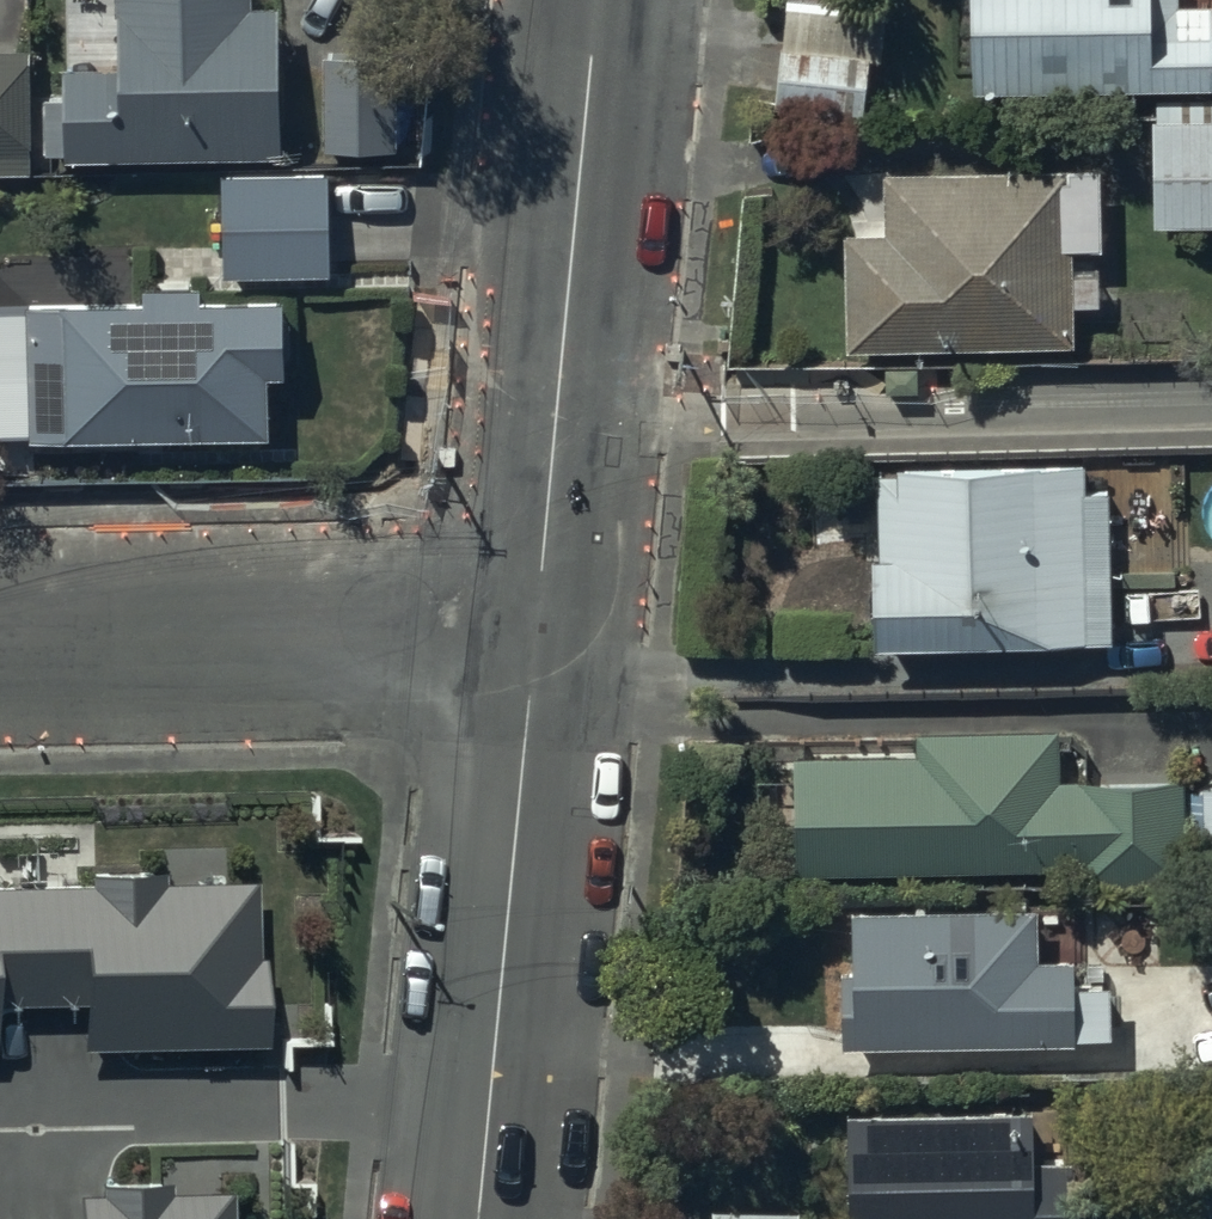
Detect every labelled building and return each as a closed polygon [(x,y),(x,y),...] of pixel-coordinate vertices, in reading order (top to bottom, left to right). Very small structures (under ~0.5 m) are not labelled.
[(31,182),(75,182),(76,167),(276,163),(273,14),(247,14),(247,0),(113,0),(115,74),(63,75),(64,105),(44,105),(45,151),(30,151),(31,182)] [(971,99),(1208,96),(1207,12),(1176,12),(1176,0),(968,0),(971,99)] [(883,10),(783,3),(775,106),(844,111),(846,79),(878,82),(883,10)] [(392,52),(320,52),(321,157),(392,157),(392,52)] [(27,180),(26,55),(0,55),(0,181),(27,180)] [(1155,104),(1155,125),(1151,125),(1151,232),(1211,232),(1211,104),(1155,104)] [(844,239),(843,357),(1068,353),(1068,313),(1099,312),(1097,174),(882,178),(883,239),(844,239)] [(327,178),(223,179),(224,280),(329,279),(327,178)] [(143,301),(26,304),(30,446),(261,440),(259,382),(279,382),(277,302),(197,304),(197,290),(142,291),(143,301)] [(871,565),(873,656),(1110,650),(1106,477),(1082,478),(1082,465),(877,470),(879,565),(871,565)] [(795,762),(796,880),(1078,876),(1078,889),(1182,887),(1181,784),(1059,785),(1058,738),(917,740),(917,761),(795,762)] [(1206,785),(1206,793),(1202,793),(1203,884),(1211,884),(1211,785),(1206,785)] [(254,884),(156,888),(160,875),(94,877),(94,890),(0,892),(0,993),(92,990),(94,1044),(260,1037),(254,884)] [(840,978),(840,1054),(1072,1053),(1072,1044),(1109,1044),(1109,988),(1074,988),(1074,969),(1037,969),(1036,919),(850,919),(850,978),(840,978)] [(845,1120),(846,1218),(1066,1218),(1065,1170),(1028,1170),(1028,1118),(845,1120)] [(237,1197),(152,1201),(152,1192),(82,1194),(83,1218),(238,1218),(237,1197)]
